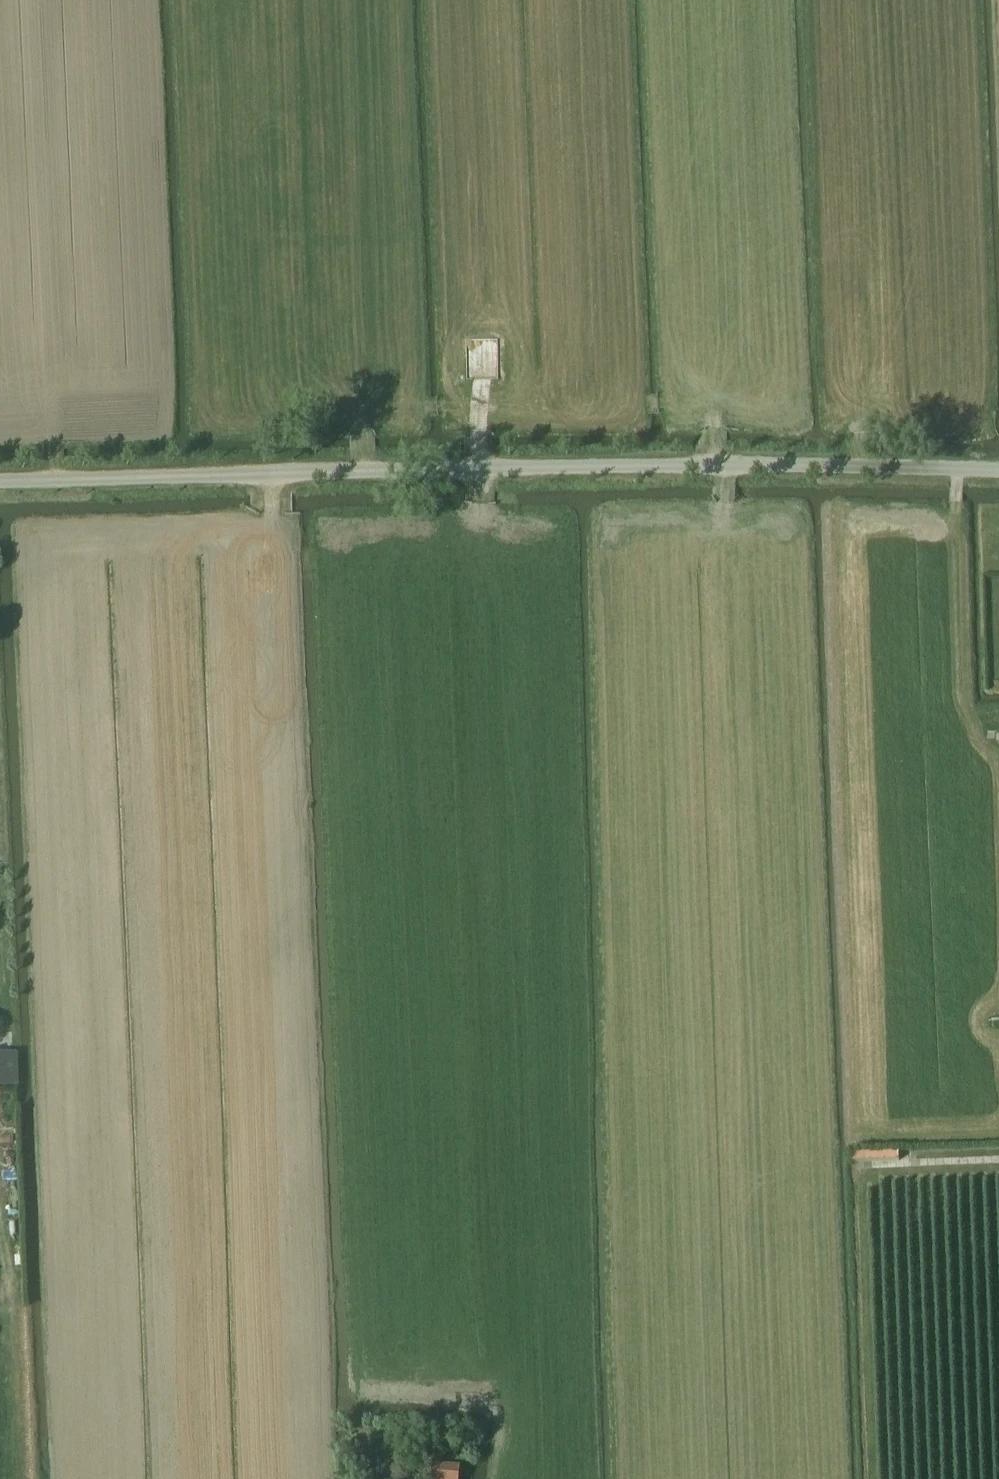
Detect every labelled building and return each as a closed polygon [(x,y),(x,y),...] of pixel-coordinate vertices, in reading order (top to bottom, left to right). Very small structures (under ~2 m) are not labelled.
[(0,1054),(0,1087),(17,1086),(16,1053),(0,1054)] [(898,1151),(850,1153),(850,1162),(898,1160),(898,1151)]
